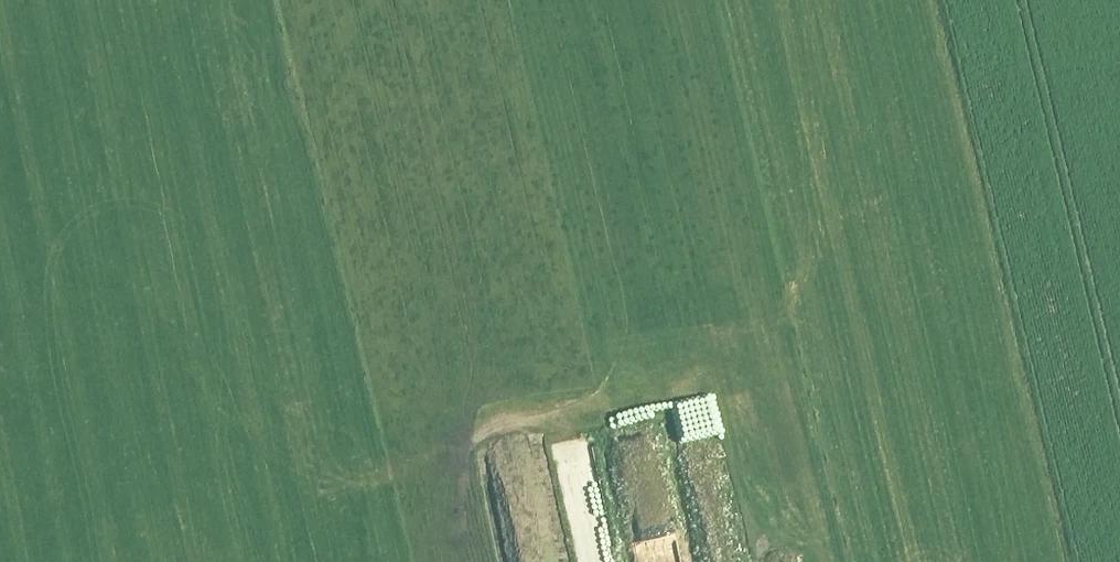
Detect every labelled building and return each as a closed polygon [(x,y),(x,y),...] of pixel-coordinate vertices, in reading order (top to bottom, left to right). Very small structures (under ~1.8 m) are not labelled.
[(657,487),(650,444),(620,449),(625,481),(638,479),(640,490),(657,487)]
